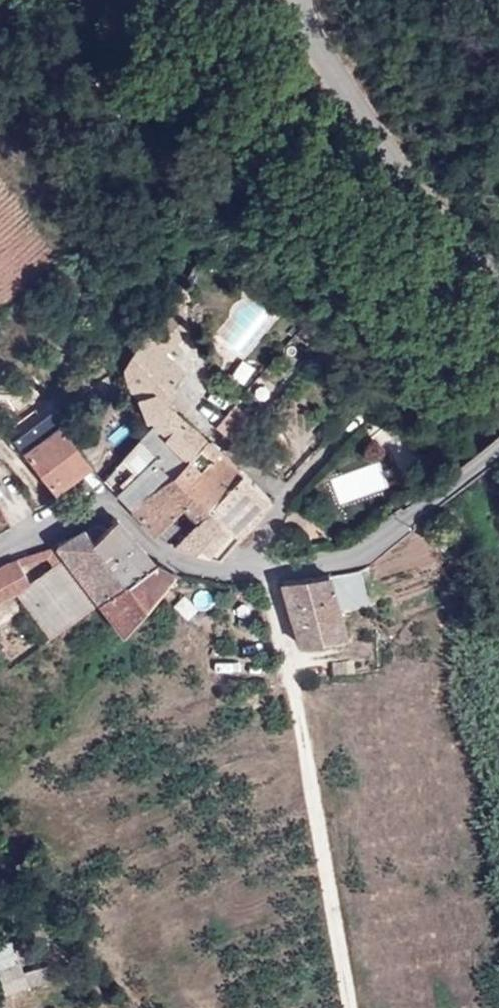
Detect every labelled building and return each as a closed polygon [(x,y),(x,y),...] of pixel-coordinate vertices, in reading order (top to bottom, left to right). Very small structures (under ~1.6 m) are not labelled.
[(140,399),(150,428),(153,424),(172,443),(187,459),(205,438),(207,437),(169,404),(172,396),(172,387),(186,372),(166,351),(190,327),(184,311),(170,300),(126,366),(131,386),(140,399)] [(236,403),(216,427),(235,444),(245,434),(246,432),(240,427),(246,421),(250,416),(236,403)] [(53,492),(90,463),(79,448),(87,441),(86,439),(73,419),(62,427),(51,412),(9,444),(15,452),(21,448),(53,492)] [(246,432),(252,426),(246,421),(240,427),(246,432)] [(150,428),(104,480),(117,494),(172,443),(153,424),(150,428)] [(245,434),(235,444),(234,446),(260,469),(266,461),(267,460),(255,445),(256,443),(245,434)] [(79,448),(90,463),(103,453),(90,436),(86,439),(87,441),(79,448)] [(187,459),(173,475),(190,491),(224,453),(223,450),(221,452),(205,438),(187,459)] [(172,443),(117,494),(132,508),(173,475),(187,459),(172,443)] [(208,509),(241,474),(224,453),(190,491),(208,509)] [(210,511),(238,537),(240,539),(247,532),(245,530),(271,501),(242,473),(241,474),(208,509),(210,511)] [(173,475),(132,508),(156,534),(183,507),(198,520),(199,522),(210,511),(208,509),(190,491),(173,475)] [(198,520),(174,546),(220,559),(238,537),(210,511),(199,522),(198,520)] [(110,564),(139,542),(119,518),(108,529),(102,521),(86,531),(110,564)] [(58,546),(99,602),(124,585),(110,564),(86,531),(84,528),(58,546)] [(286,555),(295,548),(286,536),(277,545),(286,555)] [(124,585),(156,563),(139,542),(110,564),(124,585)] [(308,553),(330,550),(329,543),(307,545),(308,553)] [(54,566),(63,560),(54,547),(44,550),(49,558),(54,566)] [(19,559),(23,569),(49,558),(44,550),(19,559)] [(0,568),(0,600),(18,591),(22,589),(30,583),(23,569),(19,559),(0,567),(0,568)] [(18,591),(50,636),(95,605),(63,560),(54,566),(30,583),(22,589),(18,591)] [(99,602),(123,635),(175,572),(166,569),(156,563),(124,585),(99,602)] [(368,598),(361,571),(279,584),(292,619),(300,644),(346,639),(345,625),(340,606),(368,598)] [(20,962),(13,943),(0,948),(0,969),(20,962)] [(20,962),(0,969),(0,974),(8,995),(28,986),(24,974),(20,962)] [(24,974),(28,986),(50,978),(46,966),(24,974)]
